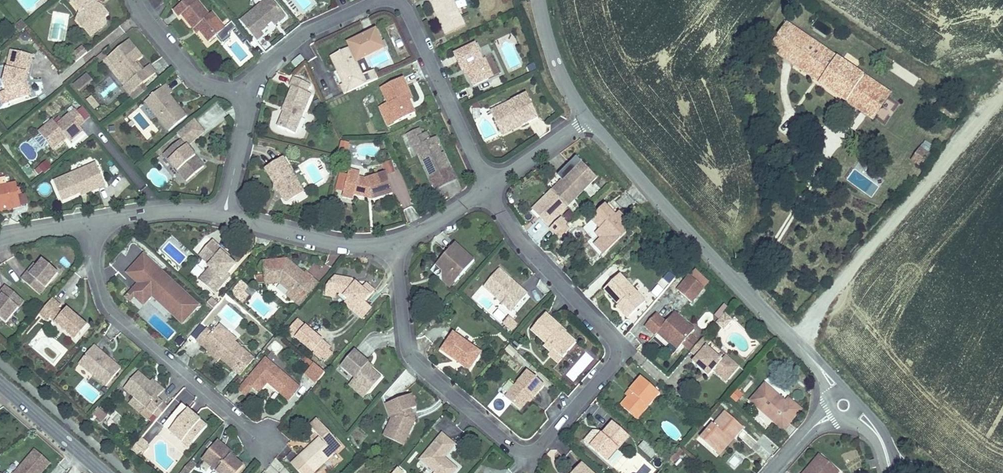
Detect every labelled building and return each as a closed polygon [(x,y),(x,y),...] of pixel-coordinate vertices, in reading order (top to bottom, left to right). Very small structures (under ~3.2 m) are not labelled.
[(98,4),(96,2),(98,0),(97,0),(73,0),(71,1),(81,13),(79,15),(87,24),(84,27),(91,37),(98,31),(95,27),(105,19),(109,15),(102,6),(99,8),(98,6),(98,4)] [(201,31),(210,42),(225,29),(212,13),(209,15),(198,1),(196,2),(194,0),(186,0),(174,10),(180,17),(182,15),(194,29),(197,26),(201,31)] [(242,21),(257,40),(264,34),(262,32),(268,26),(267,26),(272,21),(275,26),(286,16),(273,0),(266,0),(242,21)] [(447,35),(465,26),(453,0),(431,0),(447,35)] [(77,20),(84,27),(87,24),(79,15),(77,20)] [(106,24),(105,19),(95,27),(98,31),(106,24)] [(23,21),(15,27),(20,33),(27,27),(28,27),(23,21)] [(769,49),(794,65),(810,41),(786,24),(769,49)] [(234,32),(223,40),(238,61),(250,53),(234,32)] [(129,83),(124,87),(130,95),(156,74),(150,66),(144,70),(142,72),(135,64),(138,62),(143,58),(129,41),(109,57),(108,58),(129,83)] [(847,102),(864,77),(810,41),(794,65),(793,66),(812,79),(815,75),(822,80),(819,83),(847,102)] [(466,68),(469,74),(474,85),(489,78),(500,73),(493,58),(487,61),(485,59),(483,60),(478,48),(475,44),(455,54),(463,70),(464,69),(466,68)] [(367,84),(363,75),(351,48),(331,57),(344,84),(341,86),(345,94),(367,84)] [(25,79),(27,80),(33,55),(11,51),(4,82),(6,91),(10,102),(29,96),(24,82),(25,79)] [(104,62),(108,58),(109,57),(104,51),(97,58),(101,63),(104,62)] [(292,63),(296,67),(305,60),(301,55),(292,63)] [(108,58),(104,62),(124,87),(129,83),(108,58)] [(144,70),(138,62),(135,64),(142,72),(144,70)] [(368,73),(372,82),(378,79),(374,70),(368,73)] [(79,93),(94,81),(87,73),(72,84),(79,93)] [(368,73),(363,75),(367,84),(372,82),(368,73)] [(311,84),(294,77),(291,86),(293,87),(284,108),(286,108),(278,125),(295,133),(311,94),(307,92),(311,84)] [(890,94),(864,77),(847,102),(873,119),(890,94)] [(408,95),(411,94),(403,78),(382,88),(388,103),(386,104),(395,123),(416,113),(410,101),(408,95)] [(168,97),(170,95),(172,93),(166,85),(145,102),(169,131),(187,116),(179,106),(176,108),(168,97)] [(10,102),(6,91),(0,93),(0,95),(3,105),(10,102)] [(522,122),(524,125),(539,118),(527,94),(505,105),(507,110),(494,117),(501,132),(522,122)] [(179,106),(170,95),(168,97),(176,108),(179,106)] [(93,111),(99,107),(92,96),(86,100),(93,111)] [(388,126),(395,123),(386,104),(379,107),(388,126)] [(491,111),(494,117),(507,110),(505,105),(491,111)] [(64,134),(67,137),(70,141),(83,130),(79,126),(85,121),(75,109),(57,125),(53,121),(39,133),(50,146),(64,134)] [(503,135),(524,125),(522,122),(501,132),(503,135)] [(411,140),(415,139),(422,135),(419,129),(408,134),(411,140)] [(422,135),(415,139),(418,146),(416,147),(420,154),(435,187),(455,178),(446,157),(443,158),(441,155),(438,146),(440,145),(437,137),(430,140),(427,133),(422,135)] [(53,149),(67,137),(64,134),(50,146),(53,149)] [(415,139),(411,140),(418,155),(420,154),(416,147),(418,146),(415,139)] [(192,156),(194,154),(182,140),(164,154),(187,181),(204,167),(196,156),(193,158),(192,156)] [(340,149),(348,152),(350,144),(342,142),(340,149)] [(930,155),(920,149),(912,160),(921,167),(930,155)] [(280,187),(279,191),(285,201),(288,202),(304,192),(299,185),(297,186),(295,182),(296,179),(283,158),(265,169),(275,184),(277,183),(280,187)] [(51,167),(46,161),(39,167),(44,173),(51,167)] [(94,188),(95,190),(106,186),(97,164),(54,182),(62,201),(80,193),(94,188)] [(565,183),(554,194),(567,206),(591,183),(576,167),(563,180),(565,183)] [(336,189),(344,191),(348,175),(340,173),(336,189)] [(348,175),(344,191),(344,192),(355,195),(363,197),(371,195),(372,199),(373,200),(393,194),(387,173),(367,179),(359,177),(348,174),(348,175)] [(7,185),(6,178),(0,179),(0,207),(12,205),(12,208),(21,206),(17,183),(7,185)] [(457,181),(455,178),(435,187),(437,190),(457,181)] [(563,180),(552,191),(554,194),(565,183),(563,180)] [(81,196),(95,190),(94,188),(80,193),(81,196)] [(567,206),(554,194),(552,191),(535,207),(543,214),(540,217),(548,225),(567,206)] [(603,237),(602,238),(597,243),(597,247),(604,254),(627,233),(622,227),(628,221),(622,215),(626,212),(614,199),(592,219),(602,229),(600,231),(603,237)] [(533,210),(540,217),(543,214),(535,207),(533,210)] [(557,233),(566,225),(567,224),(561,218),(550,228),(556,234),(557,233)] [(569,228),(566,225),(557,233),(560,236),(569,228)] [(224,279),(228,274),(236,265),(228,258),(222,253),(224,251),(213,241),(203,252),(213,262),(210,265),(209,267),(210,268),(214,271),(203,283),(215,293),(226,281),(224,279)] [(443,272),(456,283),(474,261),(455,244),(436,266),(443,272)] [(200,255),(210,265),(213,262),(203,252),(200,255)] [(151,298),(183,325),(201,304),(142,254),(125,274),(136,283),(127,294),(143,307),(151,298)] [(30,275),(28,273),(22,279),(40,295),(58,274),(43,260),(37,267),(30,275)] [(294,268),(294,266),(287,260),(263,262),(265,284),(280,283),(290,291),(287,295),(294,300),(312,278),(306,273),(304,275),(298,269),(296,270),(294,268)] [(34,265),(28,273),(30,275),(37,267),(34,265)] [(200,280),(203,283),(214,271),(210,268),(200,280)] [(508,281),(510,278),(500,270),(484,287),(513,311),(528,294),(520,287),(518,289),(508,281)] [(451,288),(456,283),(443,272),(443,282),(451,288)] [(619,305),(630,317),(645,302),(620,275),(604,290),(619,305)] [(349,282),(352,280),(335,277),(327,286),(327,291),(336,292),(340,293),(348,300),(359,309),(364,302),(374,291),(367,285),(362,289),(357,285),(355,287),(349,282)] [(692,303),(704,288),(690,277),(678,290),(692,303)] [(319,284),(312,278),(294,300),(301,306),(319,284)] [(520,287),(510,278),(508,281),(518,289),(520,287)] [(0,300),(0,318),(6,323),(24,302),(6,286),(0,294),(3,296),(0,300)] [(64,313),(59,309),(62,306),(53,299),(44,309),(40,315),(48,322),(50,319),(76,341),(88,326),(68,308),(64,313)] [(371,308),(364,302),(359,309),(348,300),(344,304),(362,319),(371,308)] [(628,318),(630,317),(619,305),(617,307),(628,318)] [(682,344),(690,335),(695,330),(675,313),(666,323),(656,314),(645,326),(655,335),(659,332),(678,349),(682,344)] [(705,328),(714,318),(708,313),(699,323),(705,328)] [(722,327),(730,318),(725,314),(717,323),(722,327)] [(554,350),(563,358),(576,343),(565,334),(564,336),(559,332),(561,329),(546,315),(532,331),(547,345),(544,347),(551,353),(554,350)] [(512,331),(518,324),(508,316),(502,323),(512,331)] [(733,321),(730,318),(722,327),(724,330),(733,321)] [(333,353),(329,350),(331,348),(298,320),(288,332),(321,359),(322,358),(326,361),(333,353)] [(223,356),(221,359),(233,369),(247,353),(235,342),(234,343),(228,338),(231,335),(220,325),(212,334),(207,329),(197,341),(209,351),(211,348),(219,355),(221,353),(223,356)] [(469,370),(482,353),(454,333),(442,350),(469,370)] [(237,340),(231,335),(228,338),(234,343),(235,342),(237,340)] [(697,341),(690,335),(682,344),(689,350),(697,341)] [(704,366),(711,373),(713,371),(722,378),(735,363),(726,355),(722,360),(707,347),(711,342),(705,336),(691,352),(697,357),(693,362),(701,369),(704,366)] [(512,345),(505,348),(510,358),(517,354),(512,345)] [(99,354),(101,352),(95,346),(80,364),(107,386),(121,369),(111,360),(109,362),(99,354)] [(219,361),(221,359),(223,356),(221,353),(219,355),(211,348),(209,351),(208,352),(219,361)] [(558,363),(563,358),(554,350),(551,353),(549,355),(558,363)] [(367,365),(369,363),(354,351),(341,366),(355,378),(354,379),(369,392),(381,378),(372,369),(367,365)] [(111,360),(101,352),(99,354),(109,362),(111,360)] [(585,352),(566,375),(574,382),(594,358),(585,352)] [(281,395),(292,381),(265,359),(245,382),(252,388),(259,394),(268,383),(281,395)] [(312,368),(315,364),(310,360),(307,364),(312,368)] [(740,367),(735,363),(722,378),(726,382),(740,367)] [(315,364),(312,368),(306,375),(308,376),(317,366),(315,364)] [(317,366),(308,376),(316,384),(325,373),(317,366)] [(709,376),(711,373),(704,366),(701,369),(709,376)] [(532,396),(534,398),(545,386),(528,372),(506,398),(520,410),(528,401),(532,396)] [(162,393),(150,383),(138,373),(124,389),(135,398),(147,409),(154,415),(163,404),(157,399),(162,393)] [(632,393),(629,397),(621,406),(637,419),(660,394),(642,377),(630,391),(632,393)] [(364,398),(369,392),(354,379),(349,385),(364,398)] [(152,380),(150,383),(162,393),(164,391),(152,380)] [(300,388),(292,381),(281,395),(289,401),(300,388)] [(246,396),(252,388),(245,382),(239,390),(246,396)] [(789,400),(786,404),(766,386),(752,401),(761,409),(775,422),(783,430),(801,410),(789,400)] [(408,414),(413,413),(412,410),(417,408),(412,395),(386,404),(392,419),(388,429),(407,438),(416,421),(410,418),(408,414)] [(142,414),(147,409),(135,398),(130,403),(142,414)] [(167,408),(163,404),(154,415),(159,418),(167,408)] [(183,405),(173,416),(180,421),(189,411),(183,405)] [(100,420),(105,414),(98,407),(93,413),(100,420)] [(188,437),(194,442),(207,426),(189,411),(180,421),(173,416),(164,427),(183,443),(188,437)] [(727,439),(731,442),(743,428),(726,412),(714,425),(713,424),(701,439),(716,452),(727,439)] [(115,413),(106,422),(112,428),(121,419),(115,413)] [(334,438),(317,419),(309,426),(320,437),(299,457),(299,458),(292,464),(300,472),(313,472),(334,453),(327,445),(334,438)] [(613,423),(591,448),(607,462),(630,437),(613,423)] [(404,445),(407,438),(388,429),(385,436),(404,445)] [(437,472),(454,472),(458,469),(445,457),(456,445),(443,434),(421,459),(436,472),(437,472)] [(189,448),(194,442),(188,437),(183,443),(189,448)] [(136,445),(133,449),(132,450),(138,455),(141,451),(144,454),(149,448),(146,445),(148,444),(142,438),(136,445)] [(342,446),(334,438),(327,445),(334,453),(342,446)] [(719,455),(731,442),(727,439),(716,452),(719,455)] [(643,450),(648,444),(645,441),(640,447),(643,450)] [(243,468),(235,461),(231,457),(232,455),(217,442),(203,459),(219,472),(239,472),(243,468)] [(657,452),(648,444),(643,450),(652,458),(657,452)] [(674,462),(684,451),(680,448),(670,459),(674,462)] [(51,463),(36,450),(16,472),(42,472),(51,463)] [(806,471),(808,472),(810,472),(823,458),(820,455),(806,471)] [(840,472),(823,458),(810,472),(839,472),(840,472)] [(196,467),(190,462),(181,472),(191,472),(196,467)] [(582,465),(575,472),(592,472),(582,465)]
